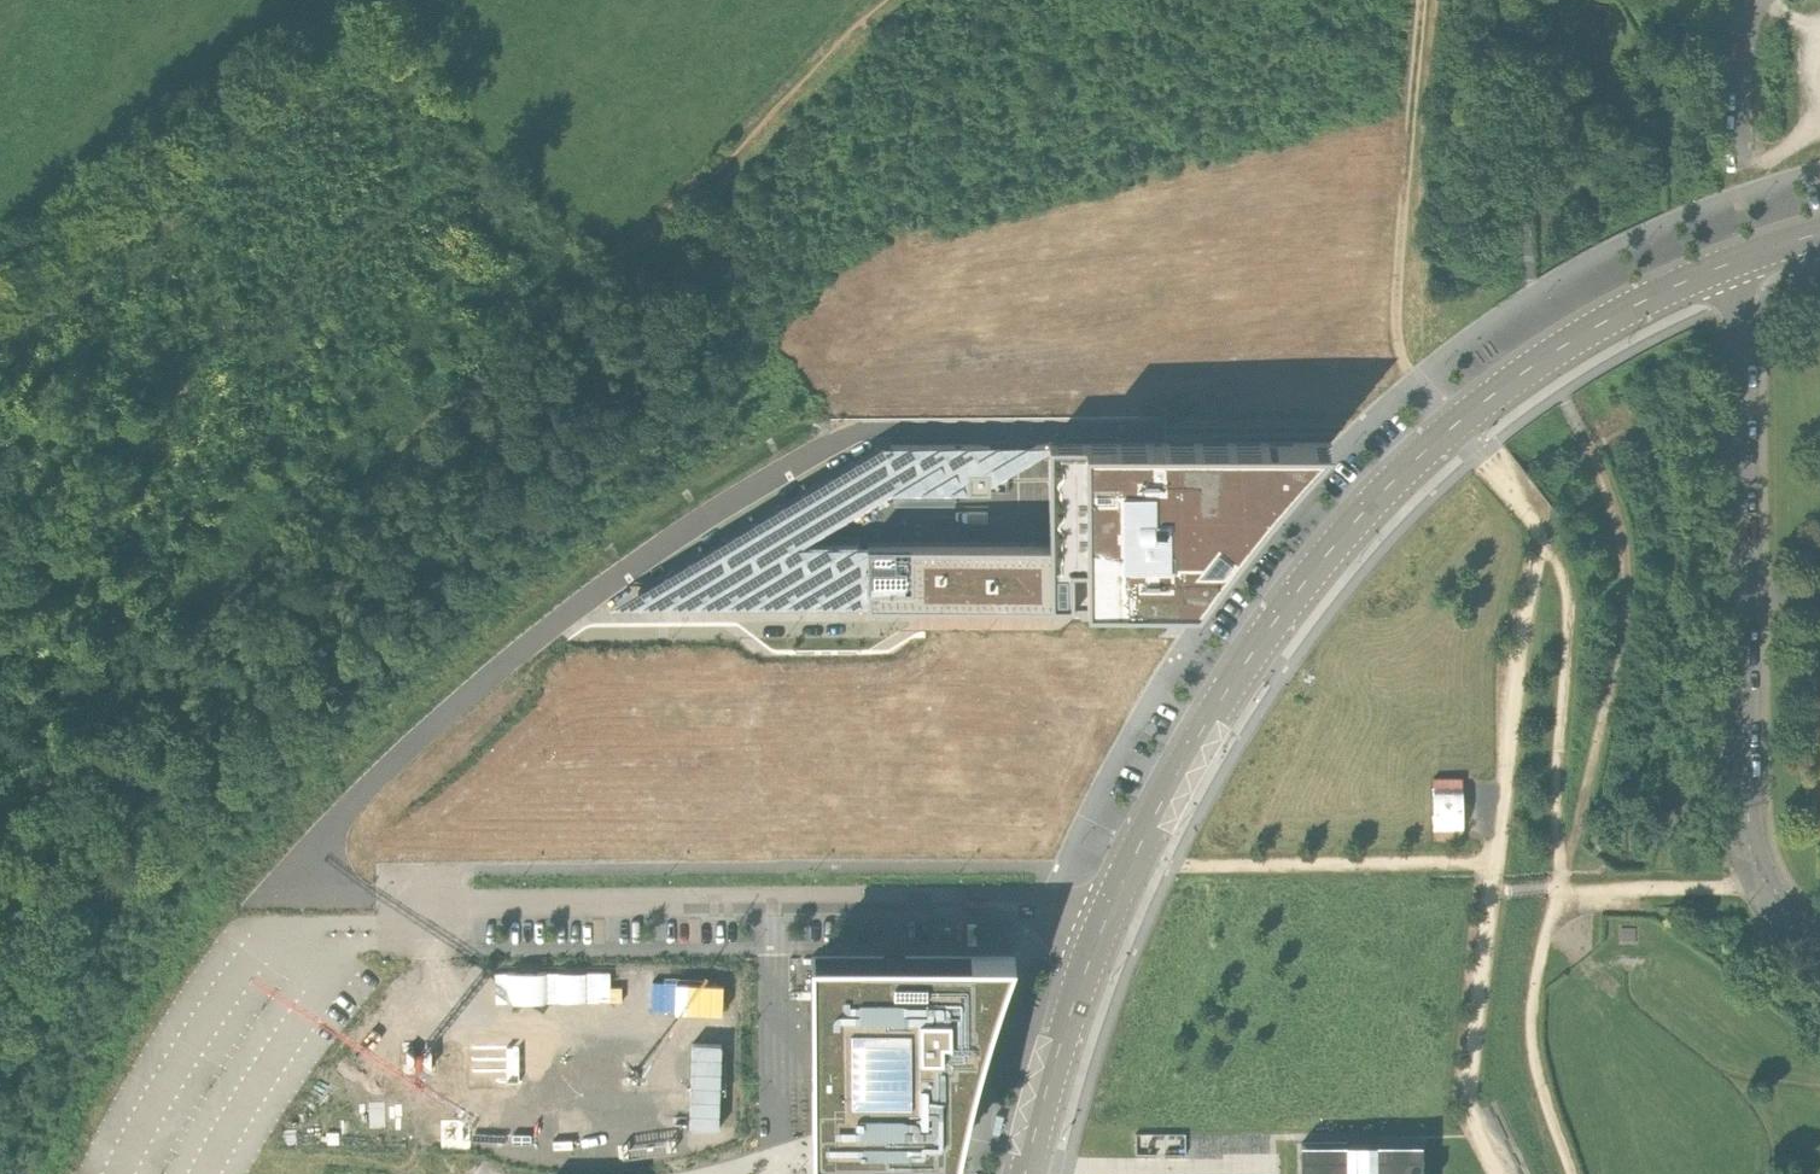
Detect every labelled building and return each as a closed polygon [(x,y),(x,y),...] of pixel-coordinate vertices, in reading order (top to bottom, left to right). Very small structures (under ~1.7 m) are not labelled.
[(1607,9),(1592,6),(1589,22),(1605,24),(1607,9)] [(990,493),(989,445),(881,445),(637,593),(637,607),(868,605),(868,607),(1050,605),(1198,604),(1225,568),(1254,530),(1284,494),(1307,468),(1331,442),(1149,443),(1049,444),(1050,544),(867,545),(802,546),(891,494),(990,493)] [(1436,832),(1467,836),(1474,784),(1443,780),(1436,832)] [(992,1023),(1015,956),(810,958),(812,1159),(960,1158),(974,1089),(992,1023)] [(1428,1170),(1423,1170),(1423,1139),(1362,1140),(1298,1140),(1299,1173),(1428,1173),(1428,1170)]
